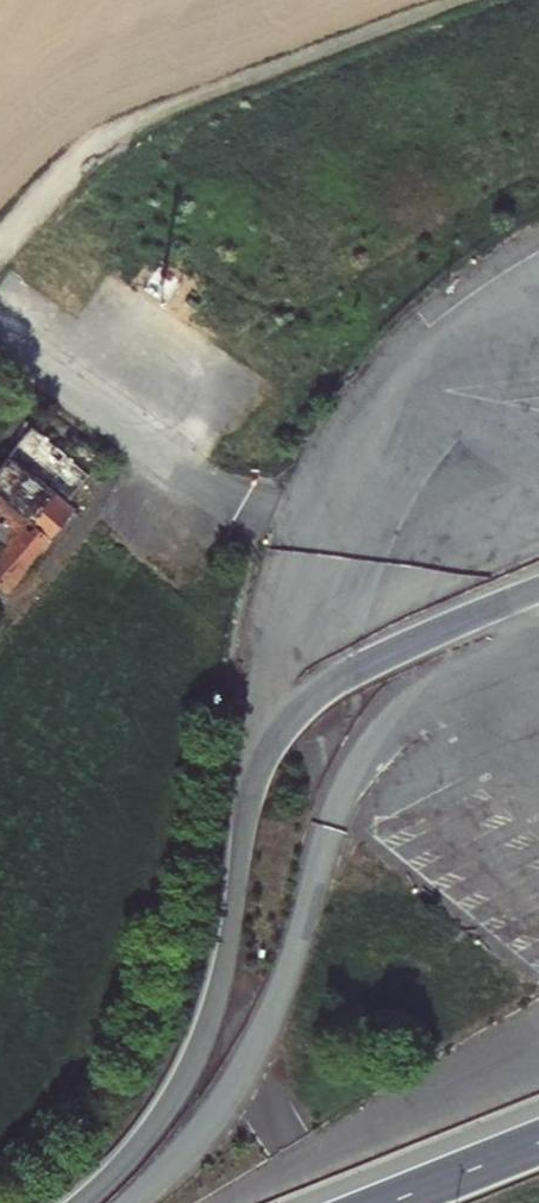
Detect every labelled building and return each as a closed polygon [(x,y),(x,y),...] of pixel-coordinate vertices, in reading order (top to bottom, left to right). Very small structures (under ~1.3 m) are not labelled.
[(31,425),(0,461),(0,586),(7,592),(76,513),(63,502),(88,472),(31,425)]
